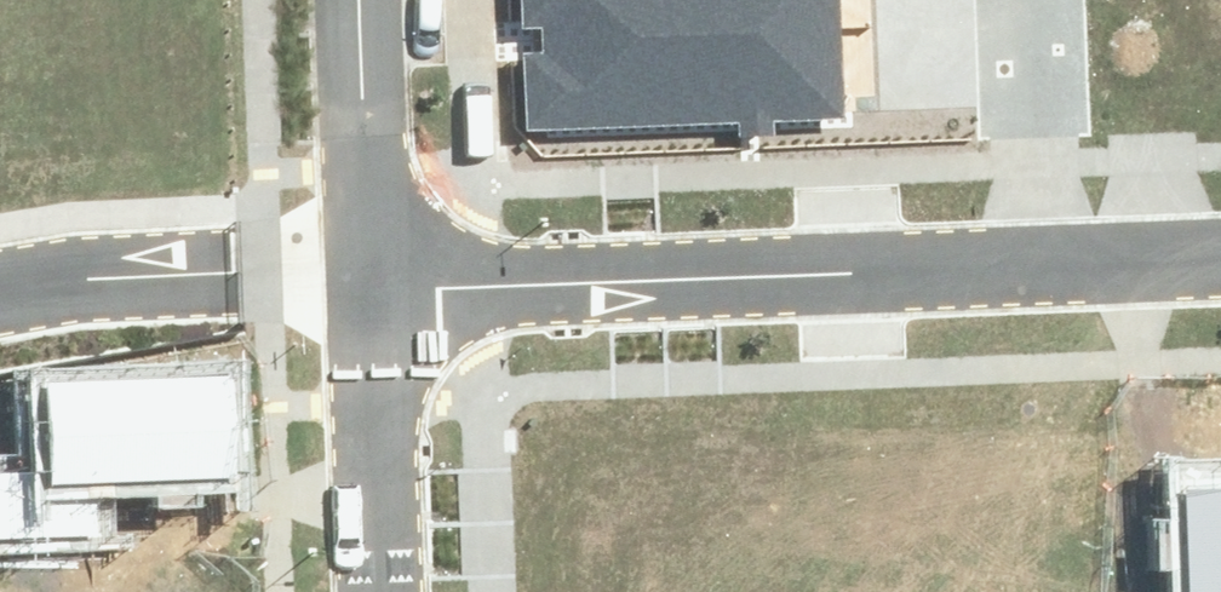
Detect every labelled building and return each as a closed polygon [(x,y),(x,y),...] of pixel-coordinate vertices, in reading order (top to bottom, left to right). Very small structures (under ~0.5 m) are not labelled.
[(530,37),(553,36),(554,45),(844,36),(843,0),(528,0),(530,37)] [(530,56),(532,133),(846,123),(844,36),(554,45),(554,55),(530,56)] [(103,532),(100,494),(250,485),(244,379),(45,391),(50,472),(0,475),(0,538),(103,532)] [(1178,493),(1184,591),(1220,591),(1220,491),(1178,493)]
